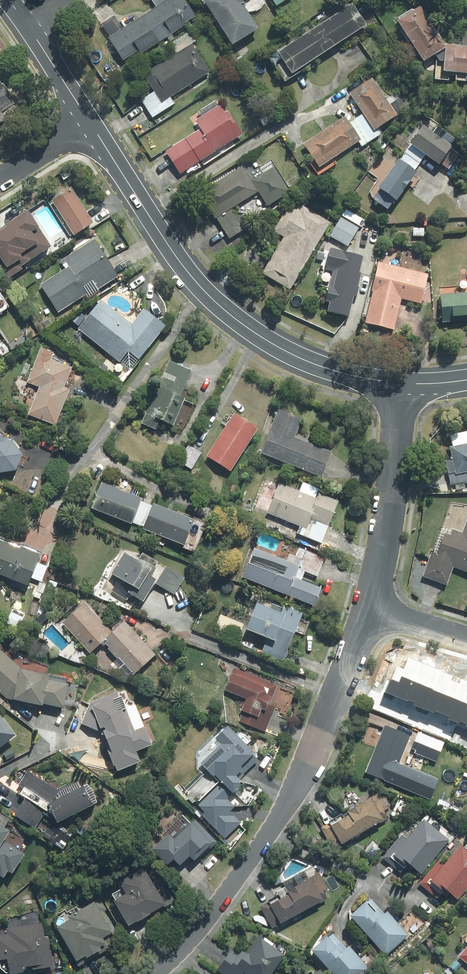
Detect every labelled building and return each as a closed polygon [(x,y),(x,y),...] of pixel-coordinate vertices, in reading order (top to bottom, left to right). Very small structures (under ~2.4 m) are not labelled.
[(153,8),(106,40),(121,62),(135,52),(138,56),(193,18),(181,0),(148,0),(153,8)] [(199,2),(227,47),(254,30),(238,3),(244,0),(202,0),(199,2)] [(363,26),(349,4),(264,60),(279,82),(363,26)] [(414,8),(391,22),(417,63),(440,49),(414,8)] [(195,41),(188,31),(168,45),(174,55),(189,45),(195,41)] [(208,72),(189,45),(174,55),(141,78),(151,92),(137,101),(150,120),(174,104),(170,99),(208,72)] [(441,45),(439,73),(466,75),(466,47),(441,45)] [(361,115),(346,125),(341,117),(298,145),(315,170),(355,143),(358,149),(379,135),(374,129),(395,115),(370,79),(359,86),(356,82),(344,90),(361,115)] [(5,122),(3,117),(17,109),(0,80),(0,125),(5,122)] [(177,175),(240,135),(221,105),(193,123),(199,133),(165,155),(177,175)] [(430,134),(417,124),(403,143),(406,145),(422,158),(430,164),(449,139),(435,128),(430,134)] [(419,178),(413,174),(411,173),(422,158),(406,145),(367,197),(385,211),(406,184),(411,189),(419,178)] [(272,168),(249,181),(241,168),(196,194),(211,220),(213,219),(226,241),(243,231),(230,209),(256,193),(264,207),(287,193),(272,168)] [(70,190),(50,202),(74,239),(93,227),(70,190)] [(287,291),(327,224),(299,207),(296,212),(286,206),(270,232),(281,238),(259,275),(287,291)] [(0,228),(0,268),(8,281),(12,278),(21,292),(36,282),(27,268),(54,251),(29,210),(0,228)] [(357,229),(339,217),(326,237),(345,248),(357,229)] [(422,228),(406,228),(406,240),(422,241),(422,228)] [(118,279),(94,241),(61,262),(67,270),(40,287),(58,315),(86,298),(81,291),(92,284),(98,292),(118,279)] [(325,249),(320,271),(329,272),(327,287),(324,286),(321,302),(324,302),(322,313),(347,317),(351,298),(354,299),(362,257),(325,249)] [(426,275),(375,263),(368,293),(370,293),(363,325),(391,332),(399,300),(419,305),(426,275)] [(436,296),(438,323),(466,321),(466,294),(436,296)] [(2,317),(1,316),(9,310),(0,297),(0,318),(2,317)] [(101,300),(77,330),(107,353),(100,363),(123,381),(164,328),(143,312),(133,325),(101,300)] [(26,383),(38,388),(28,416),(55,426),(68,392),(63,390),(71,369),(50,361),(53,355),(38,349),(26,383)] [(193,373),(166,361),(140,425),(155,431),(159,422),(182,431),(193,406),(181,401),(193,373)] [(302,419),(277,410),(260,455),(321,478),(331,452),(295,438),(302,419)] [(257,430),(233,414),(205,457),(229,473),(257,430)] [(18,451),(20,449),(13,439),(0,429),(0,474),(14,473),(21,455),(18,451)] [(452,448),(449,448),(455,476),(457,486),(466,483),(466,432),(466,431),(449,435),(452,448)] [(202,454),(187,445),(177,462),(191,471),(202,454)] [(89,508),(130,526),(131,522),(142,527),(140,530),(181,547),(192,522),(100,483),(89,508)] [(321,545),(325,536),(337,502),(316,494),(315,498),(279,484),(267,514),(299,526),(295,535),(321,545)] [(466,511),(459,532),(444,527),(426,577),(447,584),(453,567),(466,572),(466,511)] [(0,538),(0,578),(26,588),(39,553),(0,538)] [(320,587),(302,580),(305,573),(315,577),(323,557),(299,547),(295,557),(289,554),(286,562),(254,549),(242,579),(313,607),(320,587)] [(183,579),(141,554),(136,562),(124,554),(111,576),(118,580),(111,592),(126,601),(130,594),(143,602),(154,584),(173,595),(183,579)] [(82,603),(60,623),(89,654),(102,642),(133,676),(155,657),(124,622),(110,634),(82,603)] [(282,662),(303,610),(287,603),(285,609),(271,603),(268,611),(253,605),(243,630),(254,635),(248,649),(282,662)] [(25,615),(13,608),(4,624),(16,631),(25,615)] [(5,700),(42,708),(43,706),(62,710),(68,680),(21,670),(0,650),(0,695),(5,700)] [(276,686),(232,668),(222,691),(245,700),(240,712),(243,713),(239,722),(265,733),(272,716),(266,713),(276,686)] [(395,706),(396,716),(445,711),(442,673),(418,675),(419,678),(391,681),(393,694),(377,695),(378,707),(395,706)] [(118,693),(89,705),(80,724),(101,734),(116,772),(140,763),(135,752),(150,746),(133,704),(124,707),(118,693)] [(456,707),(447,726),(466,735),(466,712),(456,707)] [(15,739),(0,719),(0,750),(15,739)] [(226,799),(231,795),(242,785),(238,781),(245,775),(242,772),(257,759),(228,726),(212,739),(214,741),(206,748),(210,754),(199,763),(204,768),(191,779),(186,773),(178,781),(196,802),(219,781),(224,786),(198,809),(224,839),(241,824),(230,811),(234,808),(226,799)] [(410,738),(384,726),(363,774),(390,785),(410,738)] [(88,786),(51,803),(58,792),(26,772),(17,786),(0,776),(0,807),(36,829),(44,815),(52,820),(54,825),(96,805),(88,786)] [(379,814),(388,808),(379,794),(320,830),(333,850),(382,820),(379,814)] [(191,814),(188,816),(157,844),(164,853),(159,857),(167,865),(172,862),(177,868),(185,861),(191,867),(217,844),(191,814)] [(1,880),(6,872),(10,875),(24,855),(4,841),(9,833),(4,829),(9,822),(0,815),(0,880),(1,880)] [(420,820),(405,840),(399,835),(381,858),(400,873),(405,867),(406,865),(420,876),(447,841),(420,820)] [(466,889),(466,853),(459,846),(442,866),(436,861),(417,884),(436,900),(444,890),(457,901),(466,889)] [(164,905),(143,868),(117,883),(120,889),(111,894),(114,900),(112,901),(127,928),(148,916),(147,914),(164,905)] [(319,896),(327,891),(318,873),(260,904),(273,929),(323,902),(319,896)] [(386,912),(384,914),(369,898),(349,918),(386,957),(406,938),(409,936),(386,912)] [(74,962),(83,957),(85,959),(100,951),(99,948),(104,945),(100,938),(110,933),(92,899),(51,921),(74,962)] [(0,936),(0,971),(1,971),(1,972),(2,972),(3,973),(4,973),(5,973),(19,973),(20,973),(21,973),(22,973),(22,972),(51,969),(47,936),(43,937),(41,924),(16,927),(17,934),(0,936)] [(347,945),(344,948),(330,933),(310,952),(331,973),(365,973),(370,969),(347,945)] [(283,956),(257,938),(244,957),(232,948),(216,971),(220,973),(270,973),(283,956)] [(458,958),(466,964),(466,946),(458,958)]
